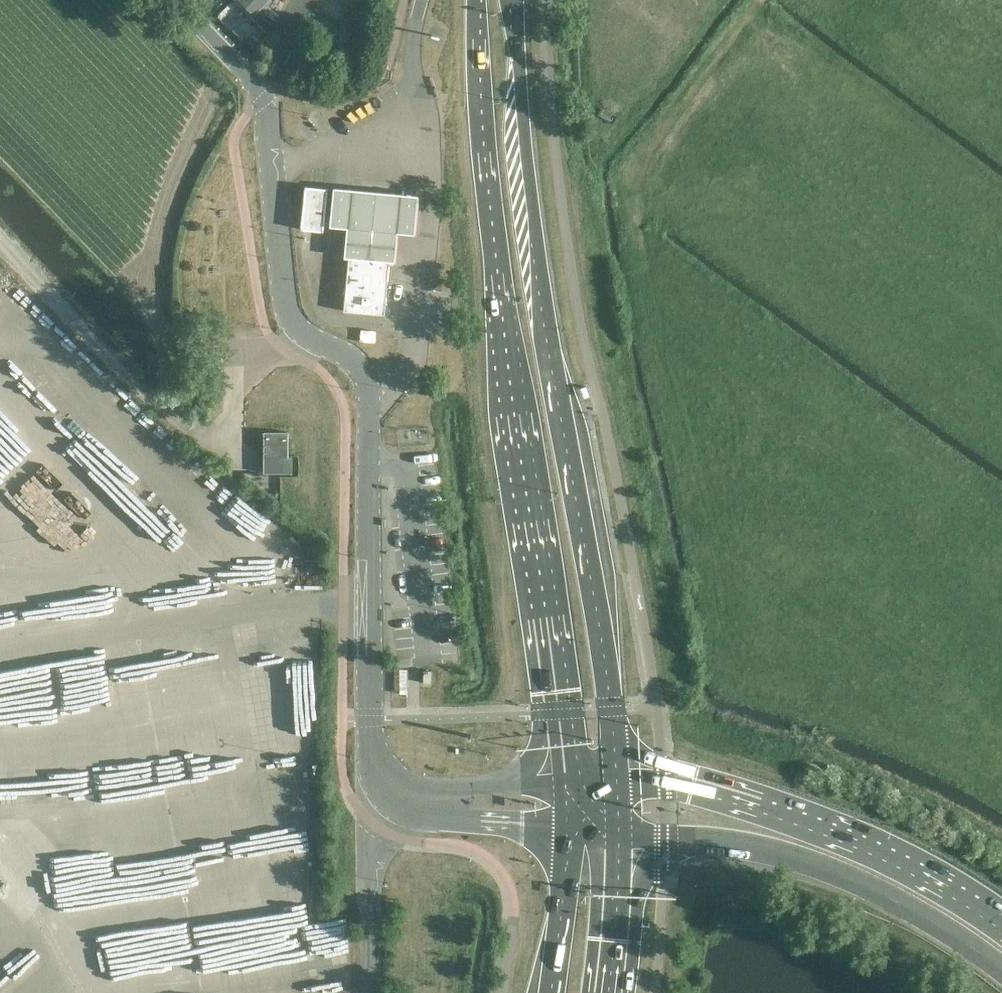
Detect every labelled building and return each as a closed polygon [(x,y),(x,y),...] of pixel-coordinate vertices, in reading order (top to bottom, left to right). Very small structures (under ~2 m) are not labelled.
[(266,0),(242,0),(256,12),(266,0)] [(318,186),(305,185),(301,228),(312,229),(323,231),(328,187),(318,186)] [(422,198),(340,191),(337,228),(352,230),(350,251),(349,256),(390,259),(398,260),(399,255),(400,234),(419,236),(422,198)] [(390,259),(349,256),(345,311),(385,315),(390,259)] [(288,431),(264,431),(264,456),(288,456),(288,431)] [(189,648),(137,656),(139,671),(192,663),(189,648)] [(424,670),(424,682),(432,682),(432,670),(424,670)] [(190,757),(191,791),(248,790),(247,755),(190,757)]
